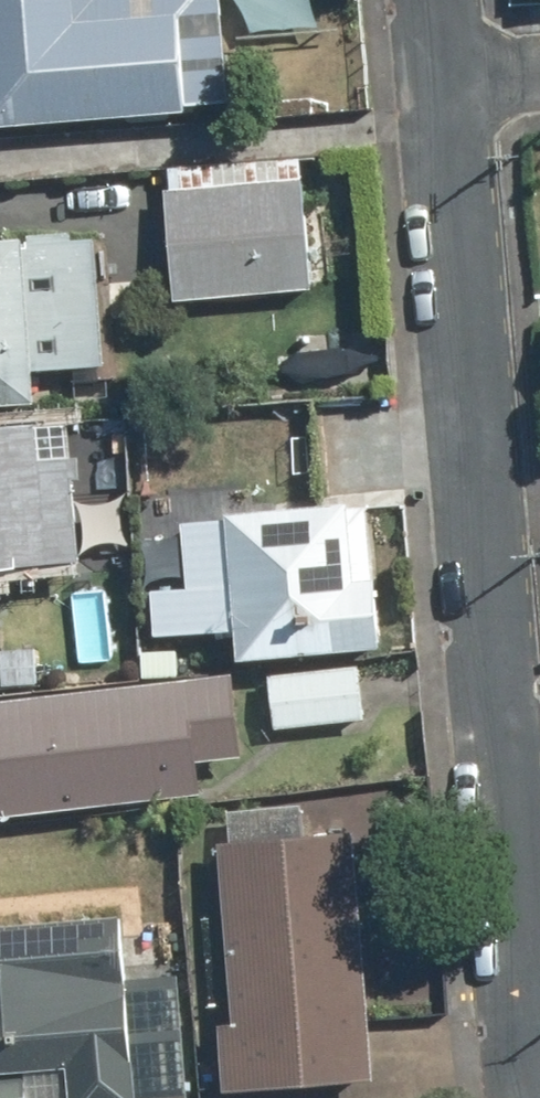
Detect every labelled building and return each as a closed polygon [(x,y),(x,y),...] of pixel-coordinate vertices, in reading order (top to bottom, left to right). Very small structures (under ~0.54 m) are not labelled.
[(185,110),(184,103),(226,99),(217,0),(0,0),(0,126),(185,110)] [(298,177),(160,188),(168,298),(307,287),(298,177)] [(0,240),(0,408),(35,405),(33,370),(98,365),(88,234),(0,240)] [(0,425),(0,565),(79,560),(71,457),(39,460),(36,423),(0,425)] [(366,503),(195,517),(201,590),(153,593),(157,634),(235,628),(238,657),(378,646),(366,503)] [(356,668),(264,675),(268,728),(361,721),(356,668)] [(0,700),(0,816),(199,794),(195,759),(238,754),(230,674),(0,700)] [(348,831),(213,842),(233,1090),(369,1079),(348,831)] [(26,1070),(67,1066),(69,1097),(185,1097),(175,974),(126,978),(120,913),(0,923),(0,1097),(28,1097),(26,1070)]
